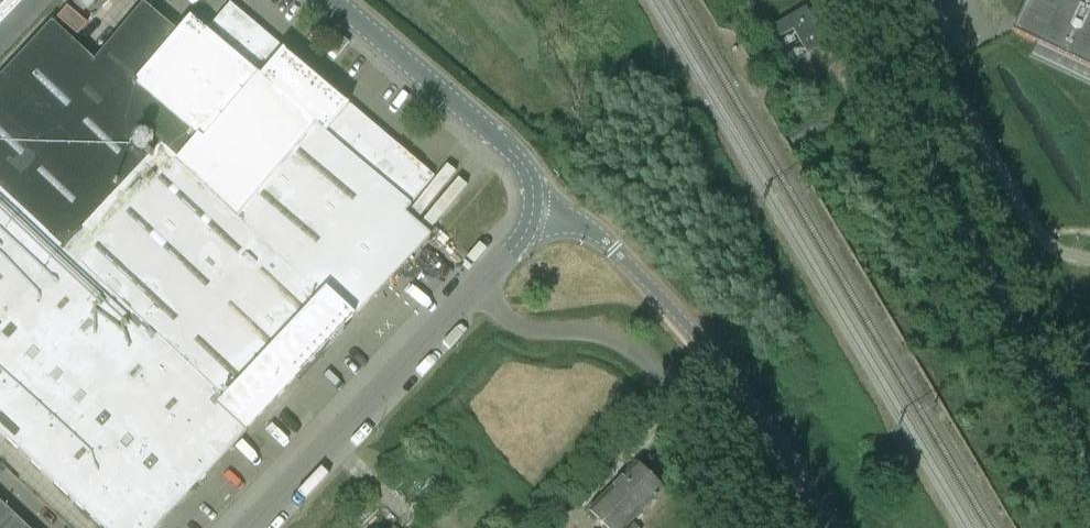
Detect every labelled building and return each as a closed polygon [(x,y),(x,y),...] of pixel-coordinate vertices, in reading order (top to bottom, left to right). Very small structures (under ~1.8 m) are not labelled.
[(16,0),(0,0),(0,16),(16,0)] [(1011,31),(1037,43),(1030,57),(1089,85),(1089,0),(1026,0),(1011,31)] [(102,527),(156,527),(431,235),(406,213),(412,206),(410,204),(435,177),(351,105),(346,110),(280,54),(284,49),(230,3),(207,31),(190,17),(177,32),(143,3),(133,15),(124,8),(98,39),(107,46),(94,61),(52,22),(0,77),(0,433),(102,527)] [(67,6),(58,18),(78,35),(88,24),(67,6)] [(806,7),(773,26),(779,38),(793,30),(807,55),(826,44),(806,7)] [(591,510),(609,527),(625,527),(663,489),(637,464),(591,510)] [(563,497),(544,513),(551,521),(569,504),(563,497)] [(0,501),(0,527),(28,527),(0,501)]
